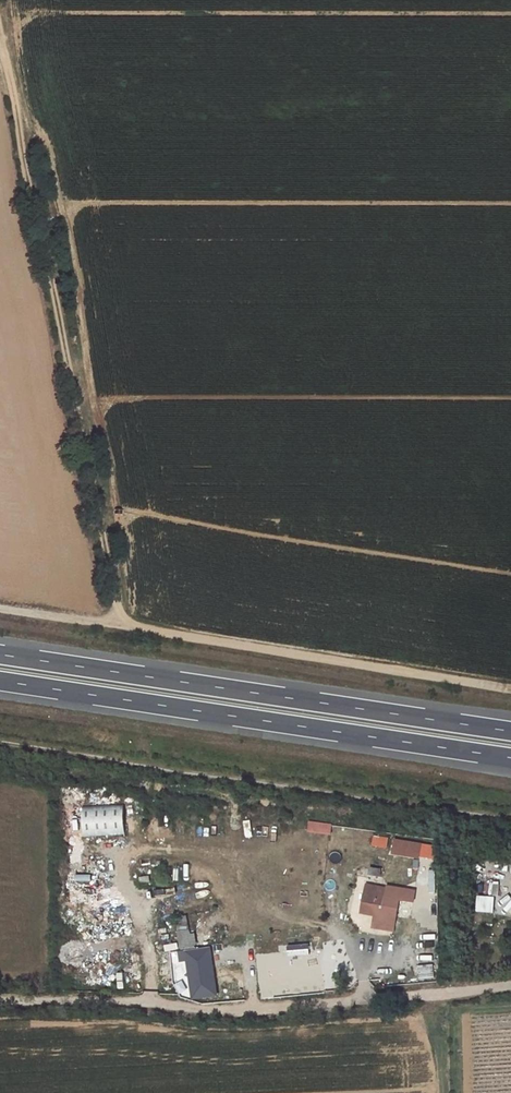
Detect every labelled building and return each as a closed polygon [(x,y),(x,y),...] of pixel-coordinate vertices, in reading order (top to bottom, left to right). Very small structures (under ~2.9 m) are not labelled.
[(308,822),(307,833),(330,835),(331,824),(308,822)] [(387,840),(372,837),(371,844),(386,847),(387,840)] [(391,858),(436,860),(437,843),(392,842),(391,858)] [(490,874),(491,861),(472,859),(471,871),(490,874)] [(367,876),(378,878),(379,869),(369,867),(367,876)] [(306,905),(308,887),(299,886),(297,904),(306,905)] [(399,902),(375,897),(369,926),(393,931),(399,902)] [(188,931),(178,932),(181,950),(191,948),(188,931)] [(164,953),(178,951),(177,945),(163,946),(164,953)] [(296,963),(297,978),(313,977),(313,962),(296,963)] [(231,989),(254,985),(253,978),(230,981),(231,989)]
